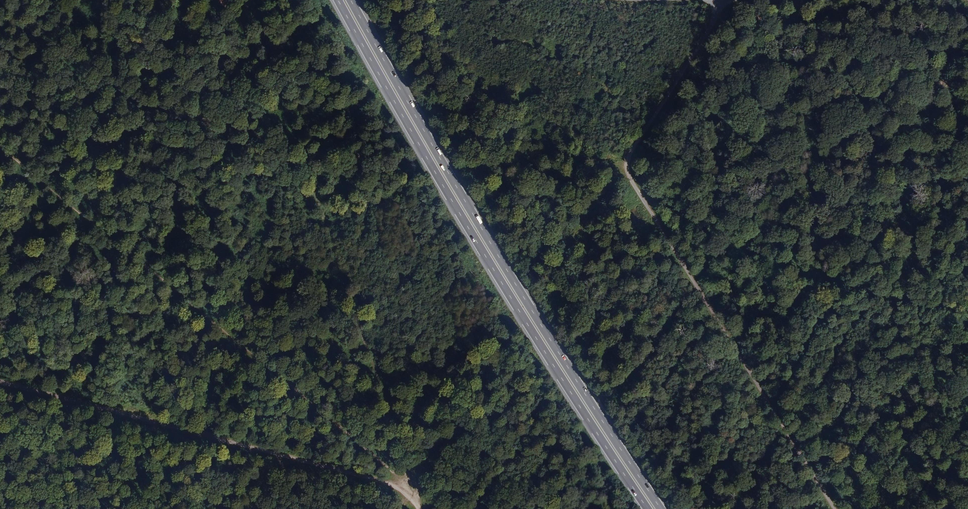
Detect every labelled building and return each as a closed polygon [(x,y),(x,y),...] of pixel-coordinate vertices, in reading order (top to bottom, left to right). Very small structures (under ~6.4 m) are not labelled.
[(403,116),(400,118),(407,134),(410,132),(403,116)] [(586,385),(583,386),(588,396),(591,394),(586,385)]
